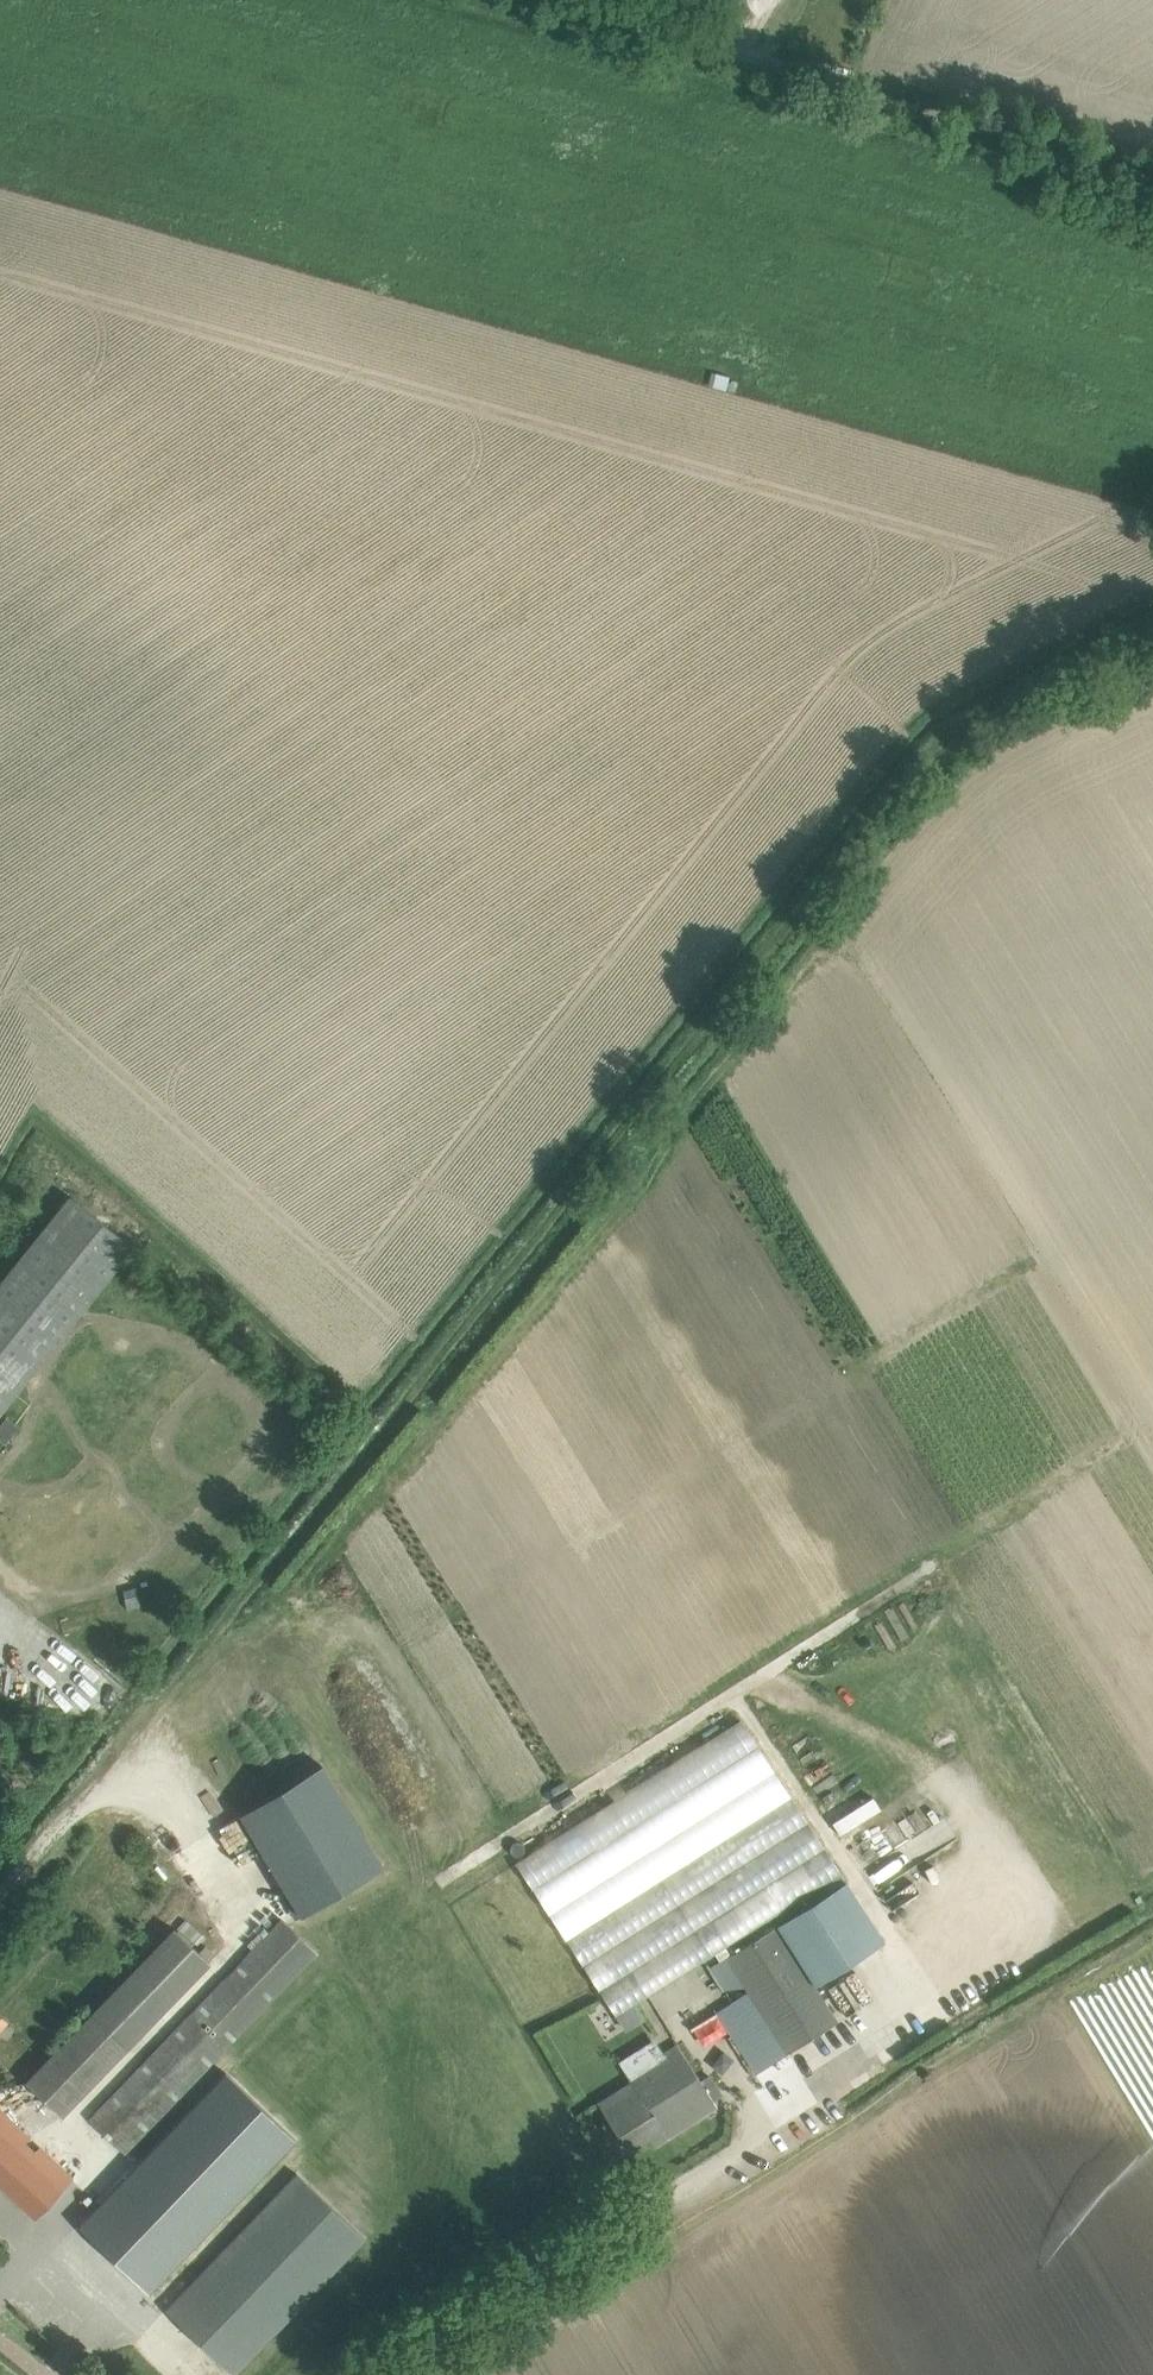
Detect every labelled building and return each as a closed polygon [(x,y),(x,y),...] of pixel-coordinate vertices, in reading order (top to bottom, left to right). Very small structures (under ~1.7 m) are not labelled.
[(134,1247),(69,1195),(0,1280),(0,1414),(134,1247)] [(4,1420),(0,1425),(0,1438),(5,1442),(15,1429),(4,1420)] [(741,1719),(519,1860),(617,2014),(839,1873),(741,1719)] [(321,1765),(237,1815),(298,1918),(382,1868),(321,1765)] [(910,1847),(873,1871),(881,1883),(917,1859),(910,1847)] [(837,2022),(814,1985),(884,1941),(846,1880),(727,1955),(789,2052),(837,2022)] [(90,2120),(124,2152),(225,2047),(317,1950),(283,1917),(90,2120)] [(26,2081),(63,2116),(210,1962),(173,1926),(26,2081)] [(721,2091),(712,2076),(702,2082),(678,2043),(628,2075),(632,2081),(599,2101),(629,2149),(662,2129),(666,2136),(717,2105),(712,2096),(721,2091)] [(296,2139),(275,2119),(225,2072),(79,2225),(148,2293),(149,2292),(296,2139)] [(35,2217),(72,2178),(0,2110),(0,2184),(35,2217)] [(297,2172),(166,2309),(235,2374),(366,2238),(297,2172)]
